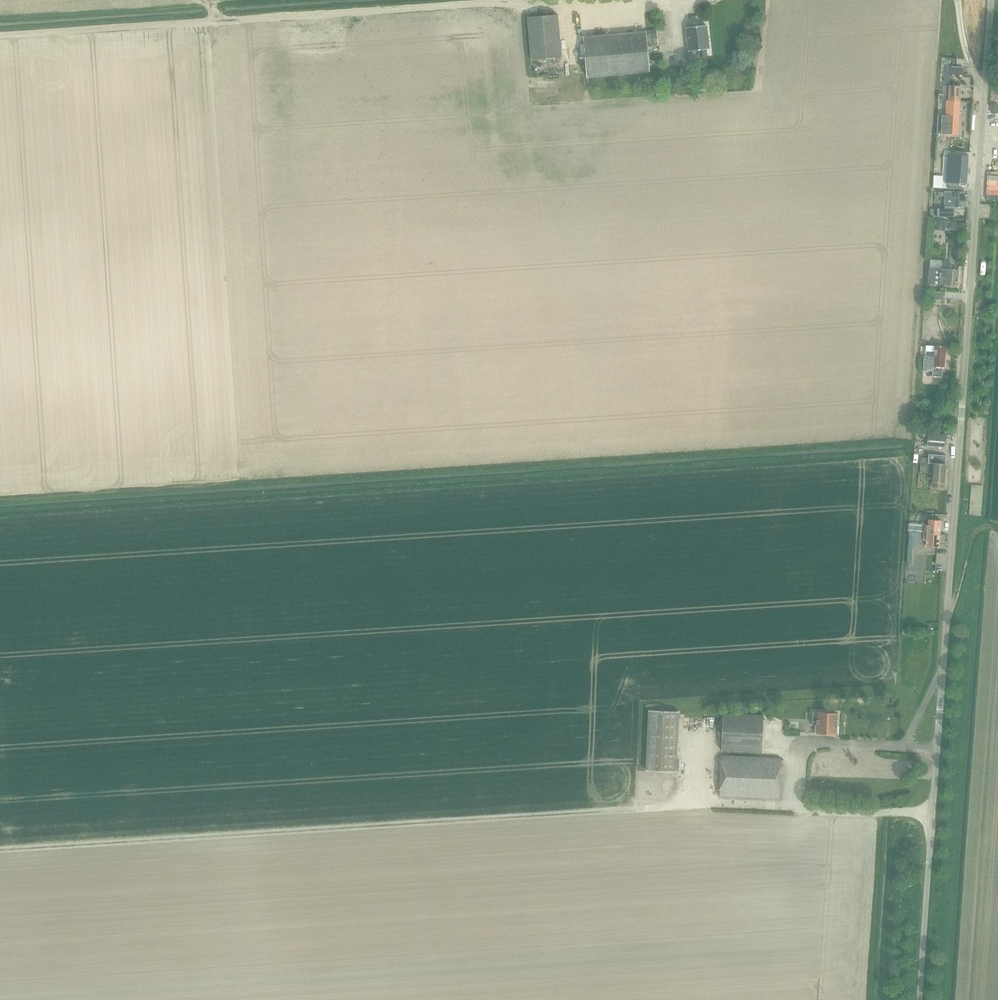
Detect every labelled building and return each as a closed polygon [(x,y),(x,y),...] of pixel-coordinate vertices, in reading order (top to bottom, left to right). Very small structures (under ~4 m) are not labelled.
[(561,58),(558,15),(528,17),(531,60),(561,58)] [(686,27),(687,36),(689,51),(699,50),(700,56),(707,55),(706,49),(709,49),(706,25),(686,27)] [(583,37),(587,77),(648,72),(646,46),(658,45),(657,31),(583,37)] [(963,68),(953,67),(946,66),(946,74),(953,74),(963,75),(963,68)] [(939,94),(938,100),(942,100),(947,101),(946,115),(959,116),(961,87),(951,86),(943,86),(943,94),(939,94)] [(938,115),(937,133),(958,135),(958,127),(959,116),(946,115),(938,115)] [(969,139),(959,139),(957,139),(956,153),(968,154),(969,139)] [(966,186),(968,156),(948,154),(946,184),(949,185),(961,185),(966,186)] [(965,192),(955,192),(945,192),(945,206),(946,206),(946,208),(937,208),(937,217),(951,217),(952,209),(954,209),(954,207),(964,207),(965,192)] [(957,286),(959,270),(949,269),(941,268),(929,268),(928,284),(947,285),(957,286)] [(946,292),(931,291),(931,300),(945,301),(946,292)] [(924,356),(923,370),(933,371),(932,376),(942,377),(943,367),(944,367),(946,346),(934,345),(934,346),(926,345),(925,356),(924,356)] [(956,368),(957,351),(947,350),(945,367),(956,368)] [(928,434),(927,447),(946,448),(947,435),(928,434)] [(946,456),(936,455),(929,454),(928,458),(921,458),(920,472),(928,472),(933,473),(932,487),(943,488),(946,456)] [(980,515),(983,486),(972,485),(969,514),(980,515)] [(941,520),(931,519),(925,519),(925,525),(909,524),(908,531),(924,532),(940,534),(941,520)] [(919,546),(920,533),(909,532),(907,564),(912,564),(913,546),(919,546)] [(927,546),(939,547),(940,534),(924,532),(924,540),(927,541),(927,546)] [(676,772),(679,712),(649,710),(646,770),(676,772)] [(816,734),(826,734),(836,734),(837,713),(812,712),(812,724),(817,725),(816,734)] [(762,752),(764,715),(723,713),(721,750),(762,752)] [(719,795),(769,798),(779,798),(781,758),(722,755),(719,795)]
